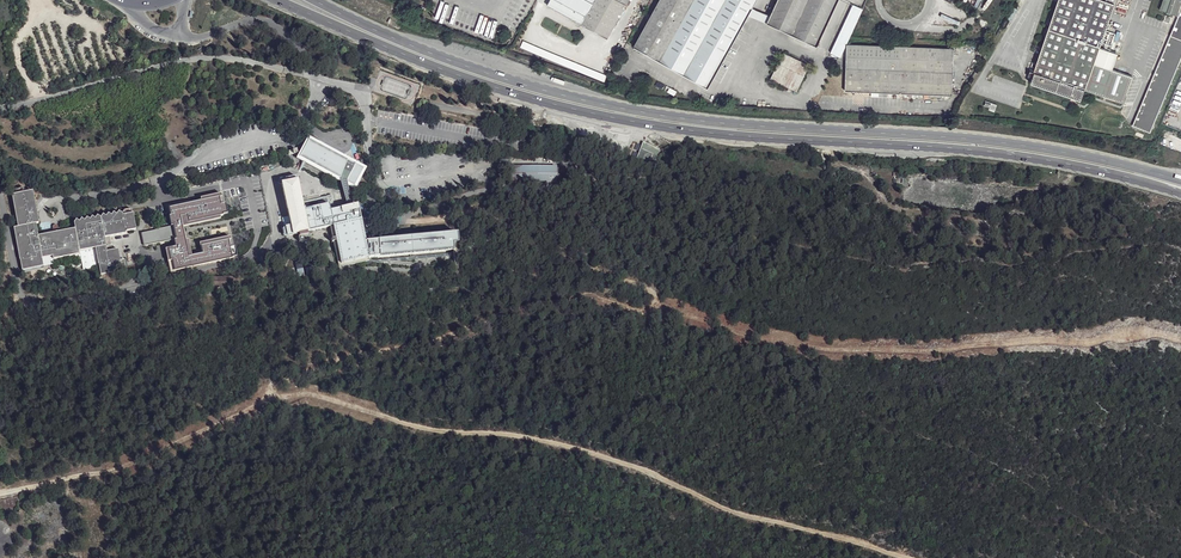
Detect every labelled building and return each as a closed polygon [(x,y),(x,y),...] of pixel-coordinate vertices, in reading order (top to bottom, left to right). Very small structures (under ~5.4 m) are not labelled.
[(548,2),(610,37),(630,0),(549,0),(548,2)] [(635,44),(709,87),(756,0),(660,0),(635,44)] [(767,23),(817,47),(839,0),(777,0),(767,23)] [(1027,83),(1080,100),(1084,89),(1124,103),(1132,75),(1111,68),(1117,53),(1098,45),(1115,0),(1057,0),(1027,83)] [(1161,6),(1179,14),(1133,125),(1151,132),(1180,59),(1180,0),(1163,0),(1161,6)] [(862,9),(853,5),(831,52),(840,57),(846,43),(849,38),(857,21),(862,9)] [(953,49),(846,43),(844,90),(951,95),(953,49)] [(597,70),(538,46),(536,53),(594,78),(597,70)] [(808,66),(784,52),(770,79),(796,90),(808,66)] [(309,139),(299,156),(302,158),(339,178),(346,181),(353,185),(358,175),(363,178),(366,173),(361,170),(363,168),(309,139)] [(657,147),(643,142),(636,159),(649,165),(650,165),(657,147)] [(660,149),(657,147),(650,165),(653,166),(660,149)] [(636,159),(634,159),(633,162),(647,168),(649,165),(636,159)] [(558,167),(513,166),(513,181),(558,182),(558,167)] [(331,226),(334,225),(343,262),(371,257),(448,252),(453,251),(452,244),(457,243),(457,234),(364,242),(356,205),(350,207),(346,208),(334,211),(332,204),(329,204),(305,210),(302,201),(297,176),(292,177),(288,178),(289,183),(282,184),(290,217),(283,218),(286,228),(283,230),(284,235),(289,236),(298,234),(312,230),(331,226)] [(346,181),(339,178),(346,208),(350,207),(346,181)] [(125,235),(124,232),(136,230),(133,213),(123,215),(123,214),(119,211),(118,214),(114,212),(112,215),(108,213),(106,216),(103,214),(102,217),(97,216),(95,218),(91,217),(89,220),(86,218),(85,220),(81,219),(79,222),(76,220),(73,222),(75,228),(38,235),(35,223),(39,222),(31,190),(12,194),(18,226),(13,227),(21,270),(43,266),(41,259),(51,257),(52,259),(80,254),(79,251),(94,249),(98,271),(99,276),(121,272),(117,251),(111,252),(108,237),(125,235)] [(201,202),(169,209),(171,216),(169,216),(171,226),(173,225),(176,238),(177,240),(175,240),(176,247),(165,249),(168,262),(171,262),(173,271),(233,258),(233,257),(237,256),(235,247),(230,248),(229,240),(231,239),(230,237),(200,244),(202,253),(192,255),(189,239),(186,240),(183,227),(221,219),(221,218),(224,217),(224,215),(228,214),(226,204),(221,205),(219,198),(222,197),(221,195),(201,199),(201,202)] [(327,195),(302,201),(305,210),(329,204),(327,195)] [(173,225),(171,226),(141,233),(144,246),(176,238),(173,225)] [(334,225),(331,226),(346,296),(349,295),(343,266),(371,261),(371,257),(343,262),(334,225)] [(94,249),(79,251),(80,254),(83,274),(98,271),(94,249)] [(282,252),(261,256),(263,263),(283,260),(282,252)] [(232,278),(211,279),(212,289),(232,287),(234,285),(234,280),(232,278)] [(3,557),(8,552),(11,547),(12,540),(11,534),(9,528),(4,523),(0,521),(0,557),(3,557)]
